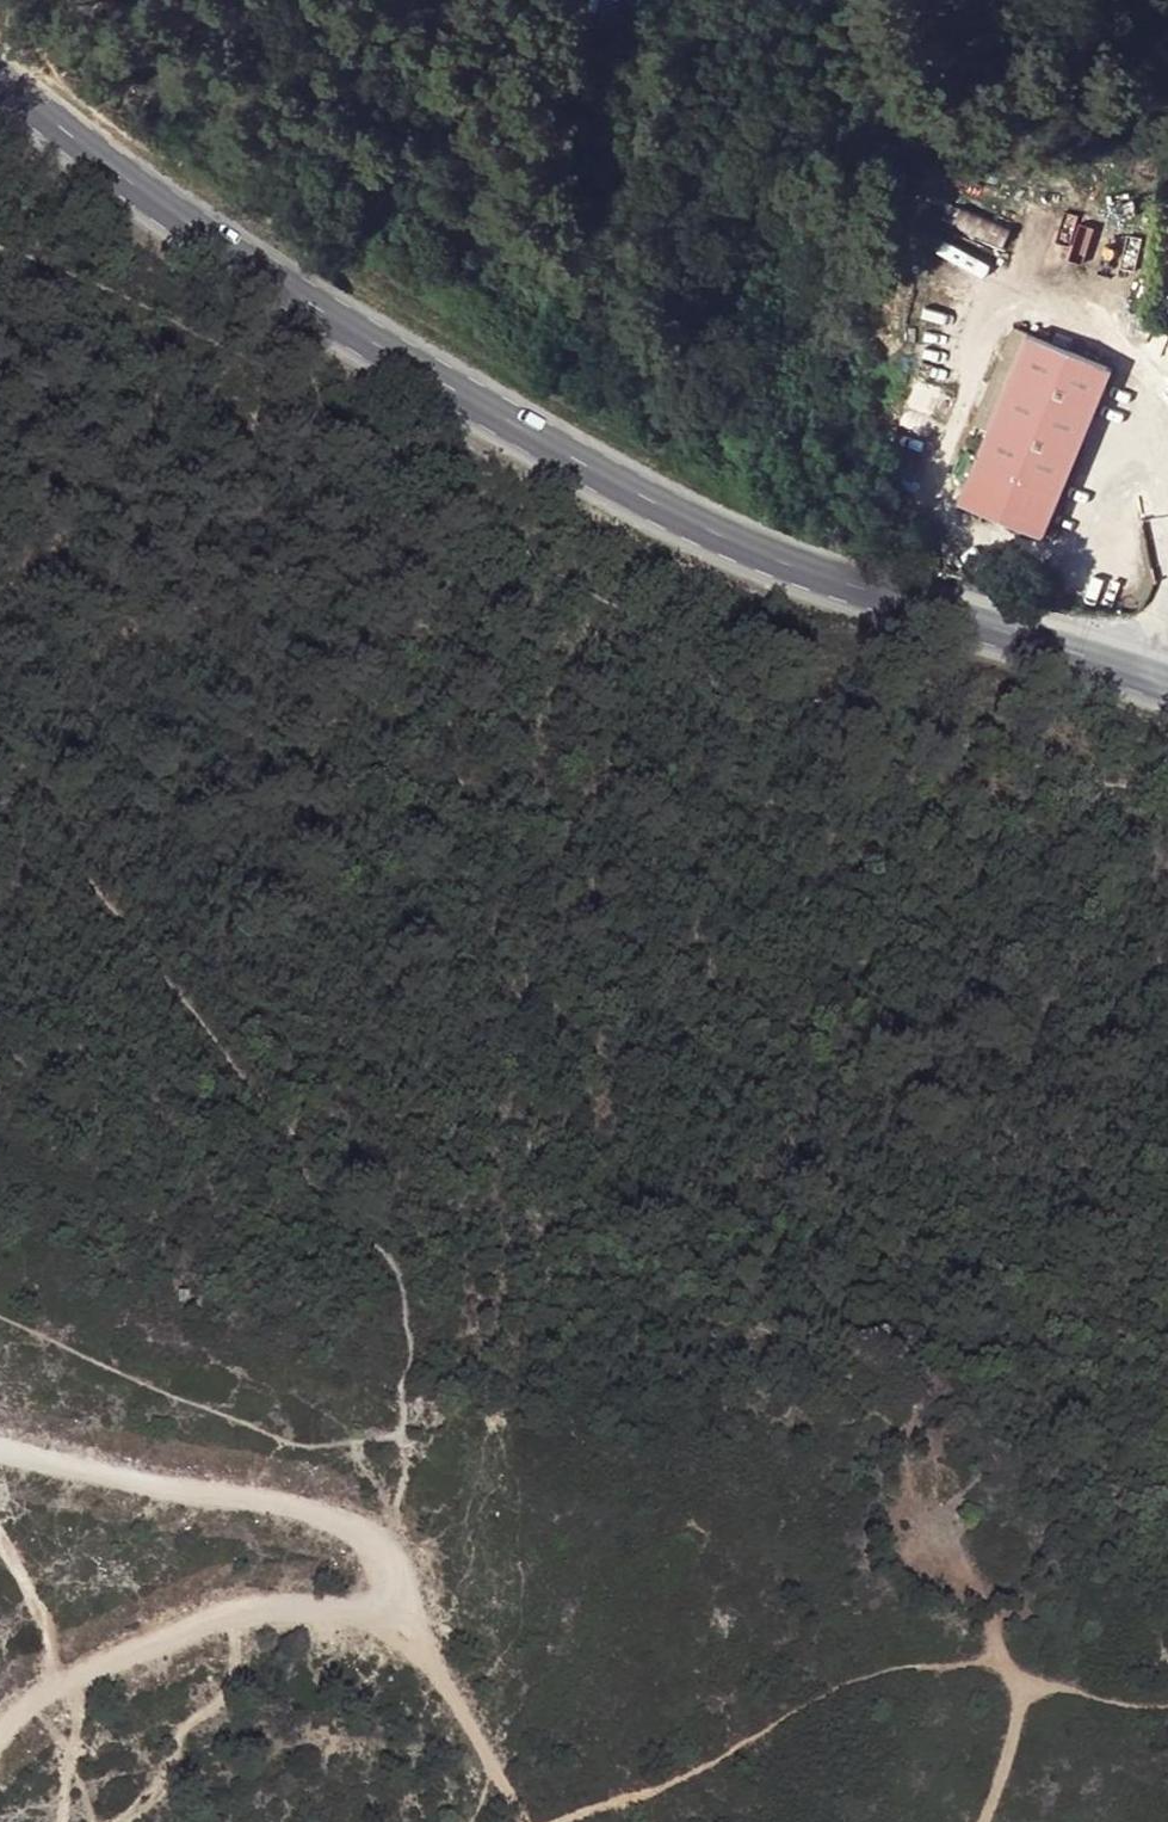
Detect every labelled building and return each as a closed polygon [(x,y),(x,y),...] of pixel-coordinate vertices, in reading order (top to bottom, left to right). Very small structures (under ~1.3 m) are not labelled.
[(1010,242),(1018,219),(967,203),(960,226),(1010,242)] [(1123,367),(1040,332),(968,496),(1052,531),(1123,367)] [(740,498),(761,505),(765,495),(744,488),(740,498)]
